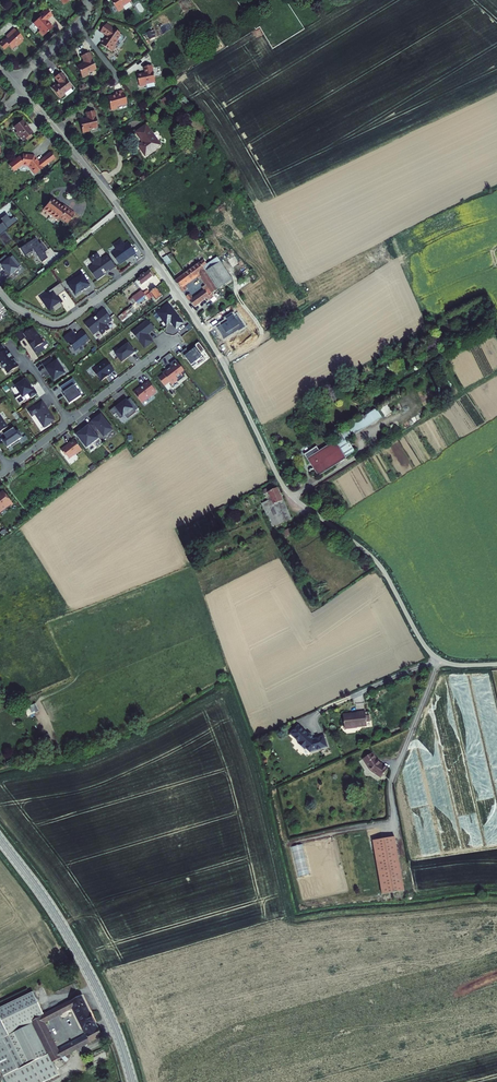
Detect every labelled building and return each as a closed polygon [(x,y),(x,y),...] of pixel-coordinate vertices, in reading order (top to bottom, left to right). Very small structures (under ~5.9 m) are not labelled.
[(128,0),(117,0),(112,4),(119,15),(124,11),(123,10),(131,4),(128,0)] [(52,29),(48,25),(47,26),(45,23),(51,18),(46,12),(42,15),(41,14),(38,17),(40,18),(32,26),(39,33),(37,35),(41,39),(52,29)] [(114,34),(105,28),(100,35),(107,40),(105,42),(104,41),(100,46),(111,55),(116,49),(115,48),(118,44),(119,44),(120,44),(121,44),(122,43),(123,42),(123,41),(122,39),(119,38),(120,37),(115,33),(114,34)] [(6,41),(3,43),(2,42),(0,44),(0,50),(2,52),(7,48),(10,52),(14,48),(16,49),(22,44),(20,43),(22,41),(13,31),(7,36),(9,38),(6,41)] [(88,55),(81,59),(84,65),(76,69),(81,81),(87,78),(86,77),(95,72),(90,63),(92,62),(90,56),(88,56),(88,55)] [(152,68),(144,70),(146,76),(138,78),(141,91),(147,89),(146,87),(156,85),(152,68)] [(71,90),(60,75),(54,80),(59,86),(55,89),(54,87),(51,91),(59,102),(64,98),(63,97),(71,90)] [(115,98),(106,100),(107,102),(106,102),(107,106),(108,106),(110,113),(116,112),(116,110),(126,107),(122,94),(114,95),(115,98)] [(81,137),(88,135),(88,133),(97,131),(95,125),(96,125),(95,117),(94,118),(93,114),(85,116),(86,122),(78,124),(81,137)] [(31,134),(27,128),(26,129),(20,122),(11,129),(14,133),(13,134),(18,140),(19,140),(21,142),(31,134)] [(139,151),(144,158),(160,147),(146,127),(136,135),(145,147),(139,151)] [(49,153),(43,158),(48,164),(54,160),(49,153)] [(18,157),(7,166),(12,172),(20,166),(27,167),(30,172),(31,171),(34,175),(48,164),(43,158),(37,163),(34,159),(33,159),(31,157),(21,155),(21,158),(18,157)] [(61,210),(50,201),(41,211),(56,223),(58,220),(66,226),(73,218),(62,209),(61,210)] [(14,216),(10,218),(7,214),(0,219),(3,222),(0,224),(0,234),(18,221),(14,216)] [(36,238),(19,248),(24,255),(29,252),(28,251),(33,248),(41,261),(47,257),(44,252),(47,250),(41,242),(39,243),(36,238)] [(118,251),(112,255),(119,265),(126,261),(125,260),(128,258),(129,259),(136,253),(129,243),(125,246),(121,241),(114,246),(118,251)] [(163,251),(159,254),(167,265),(171,262),(163,251)] [(95,266),(89,270),(97,281),(104,275),(104,274),(109,271),(109,272),(116,267),(108,256),(102,261),(97,254),(90,259),(95,266)] [(0,264),(9,275),(18,268),(17,267),(20,265),(13,255),(10,257),(9,256),(8,258),(5,255),(0,259),(0,262),(1,264),(0,264)] [(218,259),(208,265),(203,268),(213,284),(217,291),(232,282),(218,259)] [(203,268),(208,265),(205,262),(176,282),(184,293),(188,290),(184,286),(196,278),(199,281),(201,279),(206,286),(207,288),(213,284),(203,268)] [(89,285),(81,273),(75,277),(76,279),(68,285),(72,292),(73,291),(76,295),(81,291),(85,288),(85,289),(86,290),(90,287),(89,285)] [(140,279),(135,283),(139,289),(152,278),(148,273),(144,276),(143,275),(139,278),(140,279)] [(217,291),(213,284),(207,288),(206,286),(202,289),(204,293),(192,302),(189,296),(186,298),(193,308),(206,299),(207,302),(210,300),(209,297),(212,295),(217,291)] [(57,296),(64,291),(59,285),(48,293),(45,290),(37,296),(48,313),(53,310),(52,308),(59,303),(60,304),(62,303),(57,296)] [(135,304),(132,307),(135,311),(152,298),(155,302),(161,298),(155,290),(149,294),(145,297),(135,304)] [(131,299),(135,304),(145,297),(142,294),(141,292),(131,299)] [(183,324),(168,304),(157,313),(161,319),(162,318),(164,321),(163,322),(167,326),(171,323),(173,326),(174,326),(177,329),(183,324)] [(118,317),(122,323),(136,312),(135,311),(132,306),(118,317)] [(93,318),(84,324),(93,335),(99,330),(103,335),(109,330),(106,325),(112,320),(103,309),(97,314),(98,315),(93,319),(93,318)] [(235,309),(223,318),(226,324),(239,315),(235,309)] [(154,329),(148,320),(132,332),(144,349),(153,342),(147,334),(154,329)] [(22,330),(15,334),(20,342),(26,338),(30,343),(29,344),(33,351),(39,347),(38,346),(43,343),(39,337),(33,328),(29,331),(28,331),(24,333),(22,330)] [(71,332),(64,337),(74,351),(85,342),(86,343),(90,340),(83,331),(75,337),(71,332)] [(2,344),(0,345),(0,361),(2,364),(1,369),(6,369),(9,374),(14,371),(13,370),(18,367),(16,363),(17,363),(14,359),(13,360),(11,357),(12,357),(10,354),(9,354),(2,344)] [(128,344),(115,354),(122,363),(131,356),(131,357),(136,354),(128,344)] [(50,375),(54,381),(65,373),(60,366),(60,365),(57,360),(54,363),(51,358),(43,364),(47,370),(48,370),(51,374),(50,375)] [(163,375),(158,379),(164,386),(169,382),(171,384),(177,380),(178,381),(184,377),(181,373),(184,371),(175,359),(170,364),(172,366),(167,370),(166,370),(162,373),(163,375)] [(113,370),(107,361),(93,371),(101,381),(105,377),(105,376),(113,370)] [(73,379),(60,387),(65,396),(64,397),(69,404),(81,396),(74,386),(76,384),(73,379)] [(25,380),(15,386),(20,393),(19,393),(22,398),(28,394),(30,398),(36,394),(34,389),(32,390),(25,380)] [(144,385),(134,393),(141,402),(147,397),(148,398),(153,394),(152,393),(155,390),(148,381),(143,385),(144,385)] [(119,403),(109,410),(113,416),(116,414),(120,419),(127,413),(130,417),(136,412),(135,411),(138,409),(130,398),(121,405),(119,403)] [(42,402),(29,411),(32,416),(35,414),(44,427),(54,420),(42,402)] [(334,444),(344,460),(353,454),(346,443),(381,421),(375,411),(331,439),(334,444)] [(94,420),(88,425),(94,432),(98,429),(104,437),(113,430),(99,413),(92,418),(94,420)] [(81,429),(75,434),(86,449),(99,439),(94,432),(88,425),(82,430),(81,429)] [(6,439),(3,441),(7,448),(11,445),(12,447),(19,442),(18,440),(22,437),(18,431),(16,432),(13,428),(6,433),(9,437),(6,439)] [(65,446),(61,450),(65,455),(66,454),(69,459),(76,454),(76,455),(82,450),(74,439),(68,444),(69,445),(66,447),(65,446)] [(345,462),(334,444),(306,462),(318,480),(345,462)] [(265,490),(260,492),(262,496),(266,494),(272,505),(269,507),(272,515),(276,513),(277,516),(287,512),(276,489),(266,493),(265,490)] [(10,504),(12,502),(3,491),(0,494),(0,512),(10,504)] [(281,524),(279,521),(279,520),(289,515),(287,512),(277,516),(276,513),(272,515),(269,507),(272,505),(266,494),(263,495),(267,501),(261,504),(270,524),(272,529),(277,526),(281,524)] [(279,520),(279,521),(281,524),(291,519),(289,515),(279,520)] [(356,730),(365,729),(365,725),(368,725),(367,718),(364,719),(363,715),(355,716),(356,716),(341,718),(343,733),(356,731),(356,730)] [(308,737),(297,728),(290,737),(299,745),(297,747),(304,753),(306,751),(310,755),(327,750),(323,738),(313,742),(311,740),(308,737)] [(371,756),(362,762),(364,765),(365,768),(370,773),(375,777),(377,779),(380,780),(386,771),(384,770),(379,767),(377,765),(374,761),(372,759),(371,756)] [(403,894),(395,839),(373,843),(381,897),(403,894)] [(51,1063),(101,1037),(80,994),(41,1014),(29,991),(0,1006),(0,1071),(6,1081),(46,1081),(57,1076),(51,1063)]
